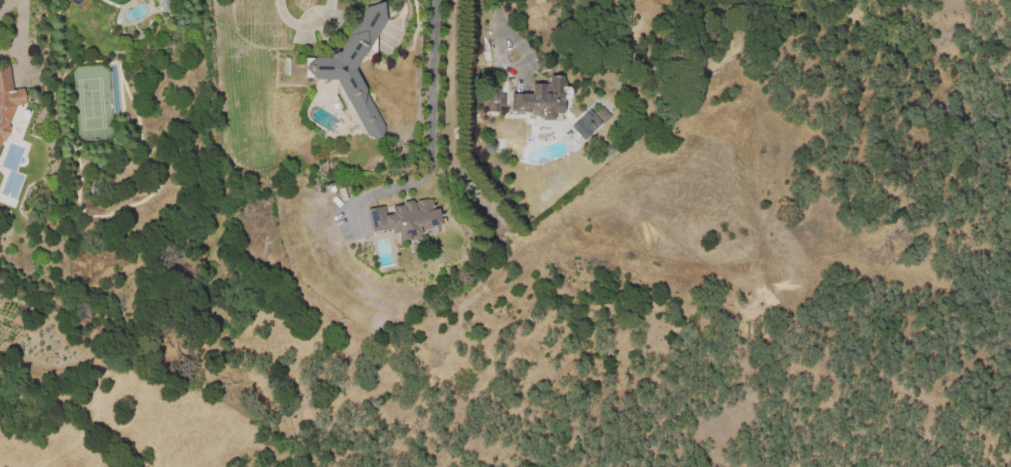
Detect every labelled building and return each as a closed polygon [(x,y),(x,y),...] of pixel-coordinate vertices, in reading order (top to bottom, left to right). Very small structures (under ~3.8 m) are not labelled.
[(162,14),(157,0),(178,0),(171,3),(174,9),(162,14)] [(357,72),(367,92),(367,96),(384,128),(379,141),(367,138),(338,82),(338,81),(306,81),(307,59),(333,60),(332,57),(340,54),(342,55),(361,23),(359,22),(366,10),(386,3),(387,22),(377,39),(377,56),(369,51),(357,72)] [(3,142),(0,149),(0,67),(9,66),(12,86),(12,92),(24,90),(27,104),(15,108),(14,113),(9,125),(12,126),(5,143),(3,142)] [(567,116),(556,116),(556,122),(544,122),(544,116),(526,116),(526,113),(513,113),(513,95),(534,95),(534,86),(550,86),(550,78),(566,78),(566,87),(570,87),(574,91),(574,99),(570,102),(566,102),(567,116)] [(505,115),(481,113),(482,96),(487,97),(488,89),(501,89),(501,95),(507,96),(505,115)] [(582,139),(600,123),(588,109),(569,126),(582,139)] [(440,210),(442,225),(431,226),(432,231),(422,232),(423,237),(416,238),(416,241),(401,243),(400,234),(394,235),(393,231),(388,231),(386,219),(394,218),(392,208),(403,207),(402,204),(432,199),(434,211),(440,210)]
